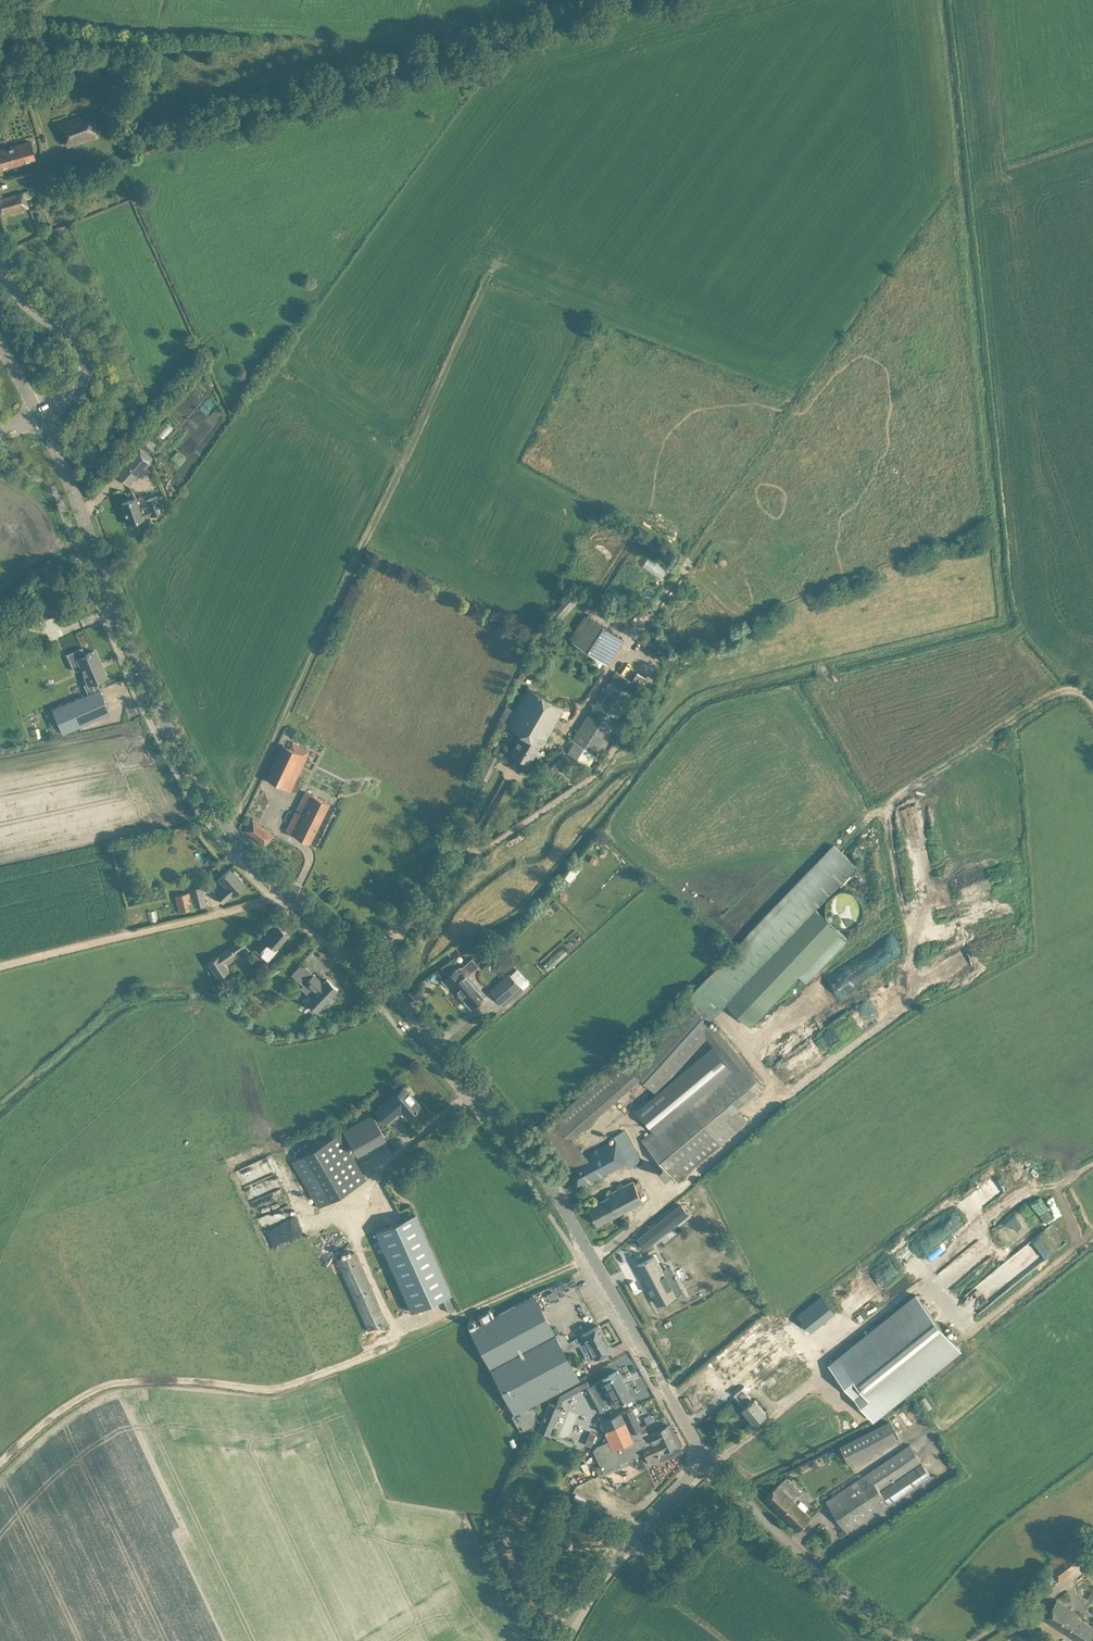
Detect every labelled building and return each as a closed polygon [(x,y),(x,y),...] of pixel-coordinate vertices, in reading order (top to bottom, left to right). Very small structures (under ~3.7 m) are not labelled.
[(2,97),(1,102),(6,103),(6,104),(14,106),(16,99),(7,97),(7,98),(2,97)] [(94,110),(54,122),(59,140),(65,138),(67,145),(96,136),(94,129),(100,127),(94,110)] [(30,141),(0,150),(0,174),(3,174),(2,168),(35,158),(30,141)] [(0,198),(0,214),(28,207),(25,192),(0,198)] [(200,371),(190,380),(201,392),(210,383),(200,371)] [(117,474),(128,484),(148,461),(150,462),(154,456),(151,453),(157,445),(146,436),(139,444),(135,449),(137,451),(117,474)] [(124,516),(126,523),(162,511),(157,496),(145,500),(148,507),(139,510),(135,498),(122,502),(126,515),(124,516)] [(62,562),(54,565),(59,579),(67,576),(62,562)] [(22,619),(0,615),(0,627),(20,631),(22,619)] [(607,664),(623,639),(588,617),(572,641),(607,664)] [(698,630),(702,639),(724,629),(720,620),(698,630)] [(664,628),(677,634),(681,628),(668,621),(664,628)] [(717,634),(695,643),(698,650),(720,641),(717,634)] [(88,653),(85,654),(82,647),(74,650),(89,682),(84,684),(88,693),(52,709),(63,733),(110,712),(97,680),(106,676),(102,667),(101,668),(93,651),(90,652),(87,653),(88,653)] [(595,753),(639,686),(616,671),(572,739),(595,753)] [(564,707),(527,686),(506,724),(521,733),(510,751),(529,762),(540,744),(542,745),(564,707)] [(265,779),(290,791),(310,749),(293,741),(290,746),(283,743),(265,779)] [(481,762),(475,773),(486,779),(491,767),(481,762)] [(286,830),(309,842),(329,803),(305,791),(286,830)] [(253,818),(244,830),(264,845),(273,834),(253,818)] [(734,948),(703,980),(726,1002),(815,909),(857,866),(834,844),(810,869),(793,887),(744,937),(734,948)] [(308,871),(313,857),(306,855),(301,869),(308,871)] [(245,884),(231,867),(219,878),(226,886),(216,895),(223,902),(232,894),(233,894),(245,884)] [(201,885),(191,888),(195,907),(206,904),(201,885)] [(188,892),(175,895),(179,911),(193,908),(188,892)] [(547,915),(554,909),(544,897),(537,903),(547,915)] [(809,971),(851,924),(828,903),(749,990),(753,993),(745,1002),(756,1012),(801,963),(809,971)] [(537,910),(532,914),(538,922),(543,918),(537,910)] [(270,931),(255,948),(268,959),(277,948),(276,947),(288,933),(278,924),(271,932),(270,931)] [(246,946),(241,940),(232,946),(236,952),(246,946)] [(230,948),(208,962),(218,977),(229,969),(223,961),(234,954),(230,948)] [(302,963),(292,974),(298,980),(308,969),(302,963)] [(485,994),(466,972),(471,968),(467,964),(459,970),(456,968),(443,980),(449,987),(452,985),(471,1007),(485,994)] [(516,968),(508,975),(507,975),(490,991),(502,1004),(519,987),(518,986),(526,979),(516,968)] [(320,979),(314,974),(306,982),(315,991),(306,1001),(316,1011),(337,988),(327,979),(321,985),(318,981),(320,979)] [(284,1002),(293,1011),(299,1005),(289,996),(284,1002)] [(800,1008),(808,1002),(804,997),(796,1003),(800,1008)] [(620,1061),(556,1117),(573,1137),(640,1080),(641,1079),(656,1092),(706,1038),(709,1042),(637,1110),(654,1130),(642,1139),(664,1165),(659,1169),(667,1177),(671,1174),(677,1182),(749,1122),(738,1109),(764,1086),(708,1021),(690,1004),(631,1069),(620,1061)] [(401,1109),(407,1116),(420,1104),(404,1086),(391,1097),(375,1111),(385,1123),(401,1109)] [(342,1130),(358,1155),(388,1139),(372,1112),(342,1130)] [(587,1154),(567,1164),(578,1187),(586,1183),(589,1188),(603,1181),(602,1179),(609,1175),(607,1173),(621,1166),(618,1160),(625,1156),(627,1162),(628,1162),(630,1166),(640,1160),(624,1130),(614,1136),(616,1140),(587,1154)] [(339,1133),(291,1161),(317,1207),(366,1179),(339,1133)] [(589,1206),(598,1224),(644,1200),(633,1179),(609,1192),(611,1195),(589,1206)] [(262,1186),(264,1199),(274,1197),(271,1184),(262,1186)] [(1009,1237),(1041,1209),(1027,1194),(995,1222),(1009,1237)] [(260,1209),(272,1236),(298,1224),(291,1210),(297,1207),(291,1195),(260,1209)] [(681,1204),(638,1238),(645,1248),(646,1248),(689,1213),(688,1213),(681,1204)] [(451,1293),(415,1213),(375,1231),(411,1311),(451,1293)] [(1057,1231),(1050,1221),(1038,1230),(1046,1240),(1057,1231)] [(386,1322),(381,1312),(355,1251),(338,1258),(364,1320),(369,1330),(386,1322)] [(638,1265),(659,1303),(675,1294),(655,1256),(638,1265)] [(552,1290),(560,1286),(557,1279),(548,1283),(552,1290)] [(916,1293),(828,1363),(874,1420),(962,1350),(916,1293)] [(520,1431),(532,1424),(538,1411),(533,1402),(578,1378),(560,1346),(569,1342),(564,1333),(558,1332),(554,1334),(533,1295),(469,1329),(508,1404),(506,1405),(520,1431)] [(811,1331),(836,1311),(822,1295),(798,1314),(811,1331)] [(611,1348),(598,1325),(573,1338),(577,1345),(578,1344),(588,1361),(611,1348)] [(743,1408),(755,1422),(767,1412),(755,1397),(753,1400),(748,1393),(795,1354),(781,1336),(745,1365),(734,1352),(713,1368),(734,1394),(735,1393),(745,1406),(743,1408)] [(560,1396),(556,1405),(559,1407),(563,1399),(586,1386),(600,1411),(631,1395),(617,1370),(591,1384),(589,1380),(560,1396)] [(559,1407),(556,1405),(548,1402),(537,1429),(548,1433),(559,1407)] [(632,1408),(599,1422),(602,1429),(603,1431),(605,1430),(625,1421),(629,1431),(641,1426),(632,1408)] [(850,1463),(897,1438),(888,1420),(841,1445),(850,1463)] [(594,1446),(593,1449),(600,1464),(594,1466),(598,1474),(621,1464),(620,1462),(627,1459),(628,1461),(632,1459),(631,1457),(643,1451),(648,1463),(659,1458),(657,1454),(659,1454),(658,1453),(676,1445),(666,1423),(646,1431),(643,1425),(641,1427),(641,1426),(629,1431),(625,1421),(605,1430),(603,1431),(608,1440),(594,1446)] [(516,1425),(511,1427),(514,1437),(519,1435),(516,1425)] [(848,1533),(931,1476),(909,1443),(826,1500),(848,1533)] [(641,1470),(632,1479),(641,1488),(650,1478),(641,1470)] [(768,1498),(799,1529),(810,1518),(793,1501),(803,1492),(789,1477),(768,1498)] [(589,1529),(589,1528),(570,1528),(570,1531),(563,1531),(563,1539),(561,1540),(563,1541),(564,1540),(569,1540),(569,1544),(589,1543),(590,1543),(590,1542),(596,1542),(596,1543),(597,1543),(598,1542),(603,1539),(604,1538),(603,1538),(603,1533),(604,1532),(603,1531),(602,1532),(597,1529),(597,1528),(596,1528),(596,1529),(590,1529),(589,1529)] [(489,1537),(492,1542),(500,1539),(497,1533),(489,1537)] [(1069,1556),(1074,1552),(1070,1547),(1047,1566),(1059,1581),(1077,1566),(1069,1556)] [(1080,1640),(1087,1640),(1092,1632),(1092,1626),(1077,1615),(1078,1612),(1057,1598),(1045,1618),(1080,1640)]
